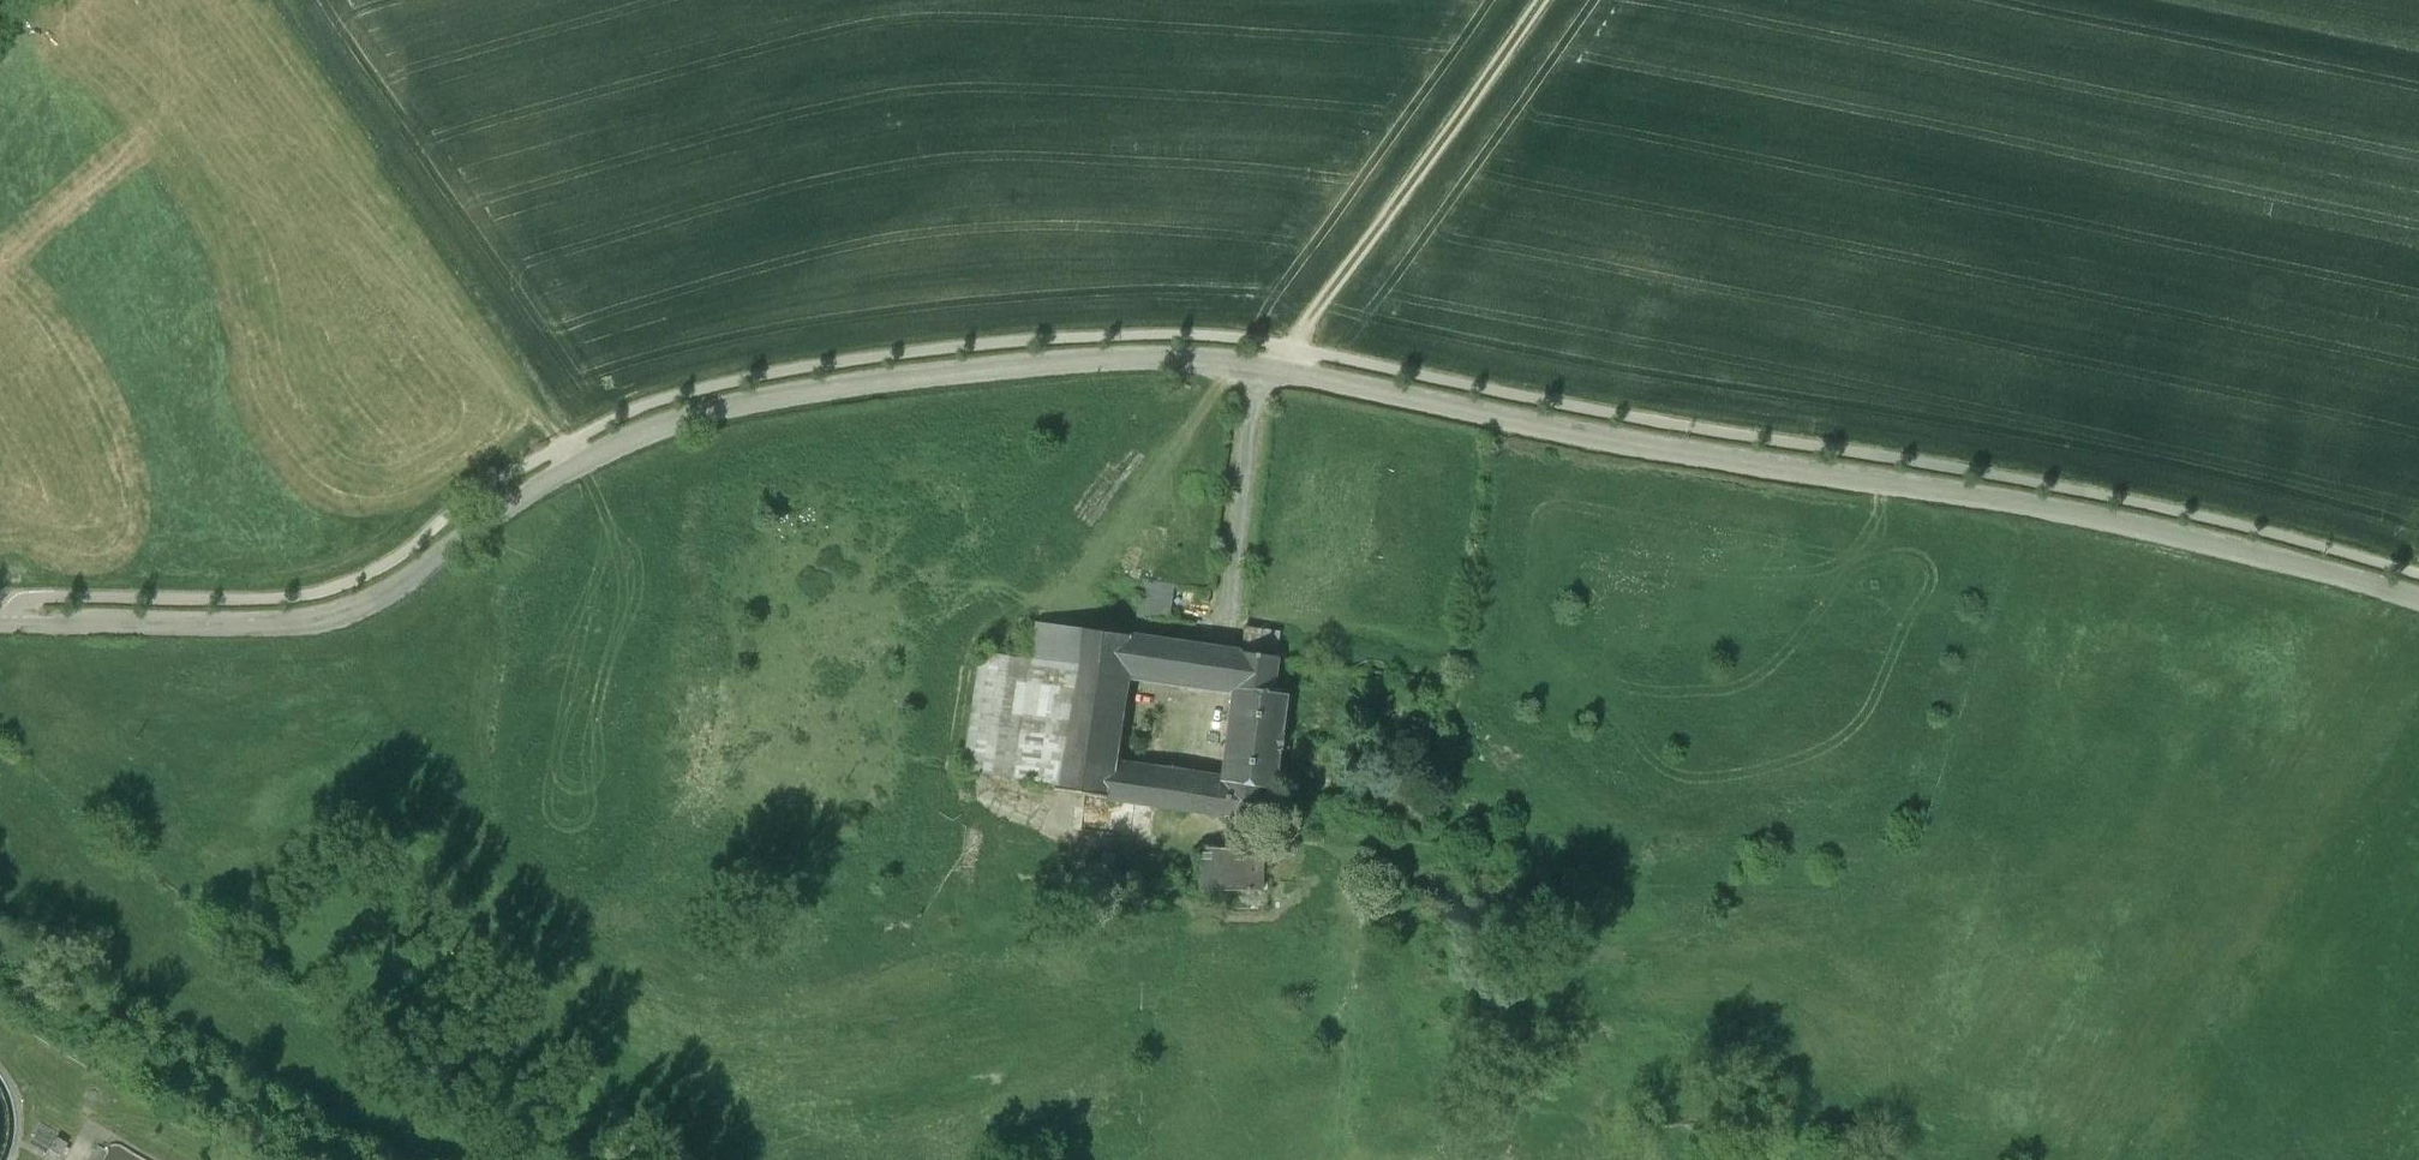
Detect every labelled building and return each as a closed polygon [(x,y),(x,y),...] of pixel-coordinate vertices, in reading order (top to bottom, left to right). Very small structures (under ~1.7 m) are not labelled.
[(1244,467),(1246,450),(1231,448),(1229,465),(1244,467)] [(1168,619),(1176,583),(1145,576),(1137,612),(1168,619)] [(1211,590),(1201,588),(1199,604),(1209,606),(1211,590)] [(1237,651),(1081,627),(1081,629),(1040,623),(1017,777),(1058,783),(1057,791),(1228,816),(1232,790),(1225,789),(1226,780),(1114,764),(1127,674),(1231,689),(1237,651)] [(1282,633),(1247,628),(1244,651),(1278,657),(1282,633)] [(1244,651),(1237,651),(1231,689),(1239,691),(1226,780),(1225,789),(1232,790),(1228,816),(1257,820),(1262,786),(1276,789),(1282,748),(1284,748),(1287,733),(1285,733),(1290,694),(1284,693),(1285,689),(1274,687),(1278,657),(1244,651)] [(1262,847),(1177,848),(1177,854),(1177,878),(1177,892),(1262,892),(1262,847)] [(1177,854),(1164,854),(1164,878),(1177,878),(1177,854)] [(67,1145),(57,1139),(50,1150),(61,1156),(67,1145)]
